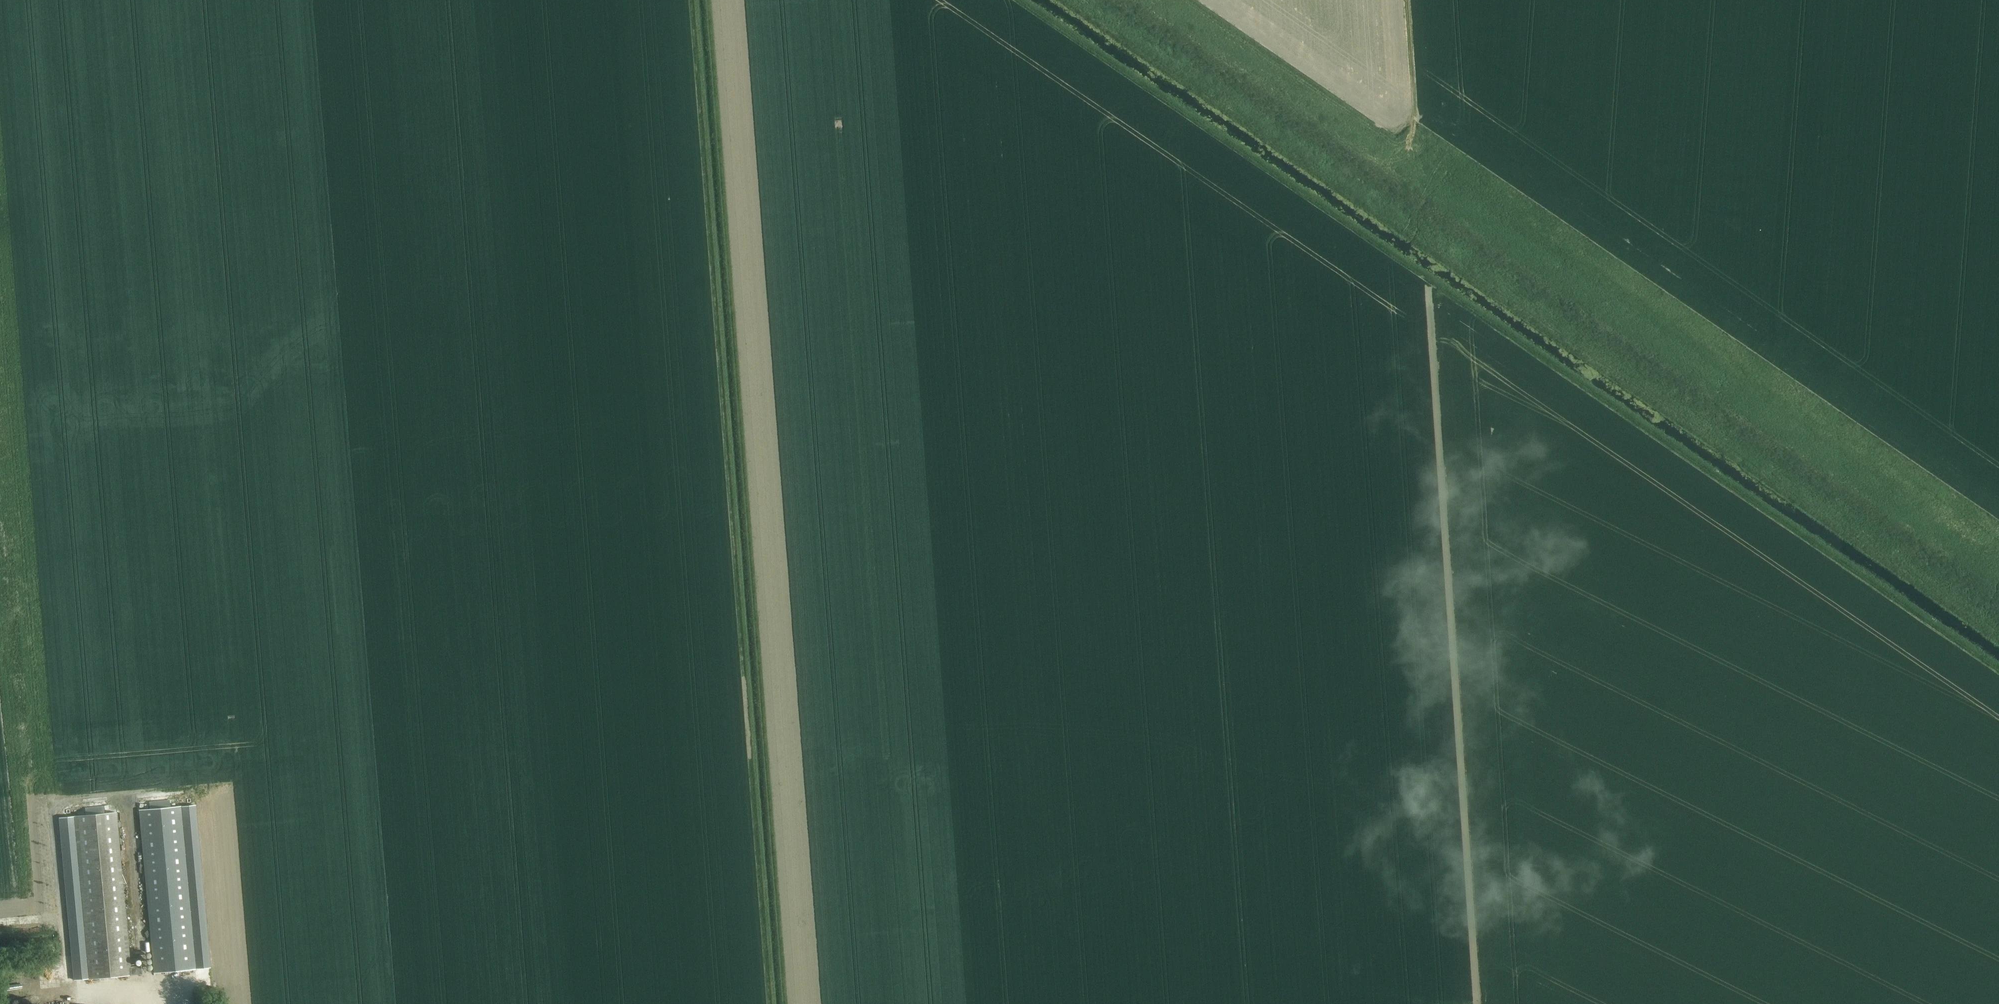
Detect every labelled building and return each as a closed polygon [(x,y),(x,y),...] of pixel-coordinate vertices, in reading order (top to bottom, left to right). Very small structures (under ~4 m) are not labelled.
[(154,973),(196,969),(182,806),(171,807),(170,800),(150,802),(151,809),(139,810),(154,973)] [(196,805),(182,806),(196,969),(211,968),(196,805)] [(129,966),(115,811),(72,814),(73,815),(88,978),(142,973),(141,965),(129,966)] [(88,978),(73,815),(59,817),(74,980),(88,979),(88,978)]
